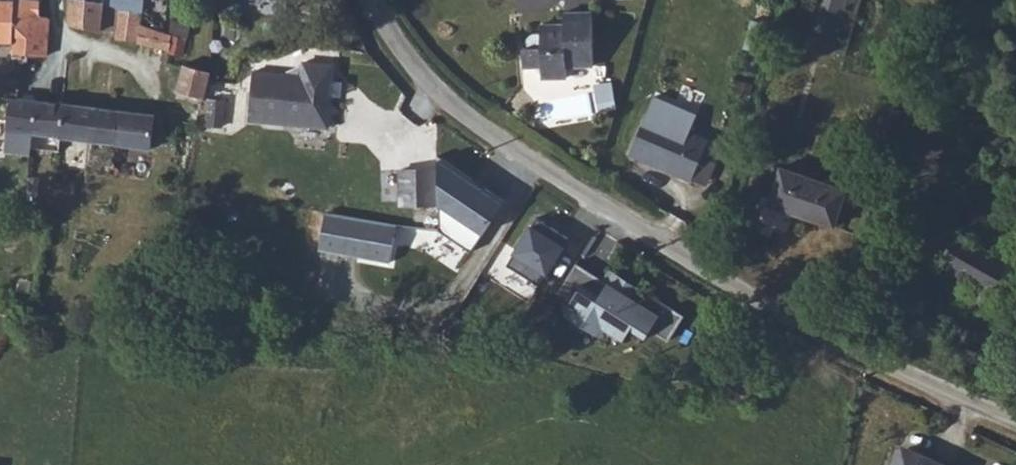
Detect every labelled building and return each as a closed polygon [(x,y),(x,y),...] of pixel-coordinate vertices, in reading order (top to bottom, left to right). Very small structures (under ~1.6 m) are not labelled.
[(1,42),(1,37),(14,37),(13,57),(19,58),(19,59),(19,60),(20,61),(21,62),(23,62),(24,62),(25,62),(27,61),(28,61),(28,59),(29,55),(46,56),(48,17),(39,17),(40,0),(0,0),(0,42),(1,42)] [(91,0),(70,0),(70,24),(101,31),(101,2),(91,0)] [(101,2),(118,9),(141,13),(142,0),(91,0),(101,2)] [(806,45),(831,52),(845,0),(819,0),(806,45)] [(101,2),(101,31),(117,33),(118,9),(101,2)] [(140,25),(141,13),(118,9),(117,33),(116,39),(138,41),(140,25)] [(594,66),(593,13),(565,13),(565,24),(541,25),(541,34),(536,34),(532,36),(528,39),(526,42),(524,46),(523,49),(524,54),(524,67),(542,67),(542,78),(567,78),(567,66),(594,66)] [(168,52),(183,56),(190,25),(172,21),(170,36),(169,47),(168,52)] [(140,25),(138,41),(169,47),(170,36),(140,25)] [(183,61),(176,90),(205,98),(212,69),(183,61)] [(250,120),(328,127),(333,65),(304,63),(304,67),(300,66),(287,72),(287,75),(254,72),(250,120)] [(612,83),(596,85),(598,96),(613,93),(612,83)] [(617,107),(613,93),(598,96),(601,111),(617,107)] [(32,133),(61,137),(65,103),(36,100),(32,133)] [(61,137),(117,145),(121,110),(65,103),(61,137)] [(121,110),(117,145),(151,149),(155,114),(121,110)] [(647,114),(630,154),(691,181),(702,156),(709,159),(715,144),(708,141),(709,140),(647,114)] [(834,226),(846,190),(782,168),(771,198),(763,196),(754,224),(787,235),(794,213),(834,226)] [(401,205),(436,204),(435,169),(400,170),(401,205)] [(958,232),(962,224),(938,211),(920,244),(942,256),(938,264),(978,286),(972,297),(992,309),(998,297),(1000,298),(1015,268),(1015,264),(958,232)] [(603,280),(577,263),(558,292),(572,300),(569,305),(571,306),(606,328),(624,339),(627,334),(630,329),(642,337),(645,338),(649,332),(667,343),(685,316),(650,294),(643,305),(634,299),(640,288),(615,272),(608,283),(603,280)] [(615,272),(610,269),(603,280),(608,283),(615,272)] [(606,328),(571,306),(566,314),(601,336),(606,328)] [(642,337),(630,329),(627,334),(639,342),(642,337)] [(926,455),(923,461),(902,452),(896,464),(947,464),(926,455)]
